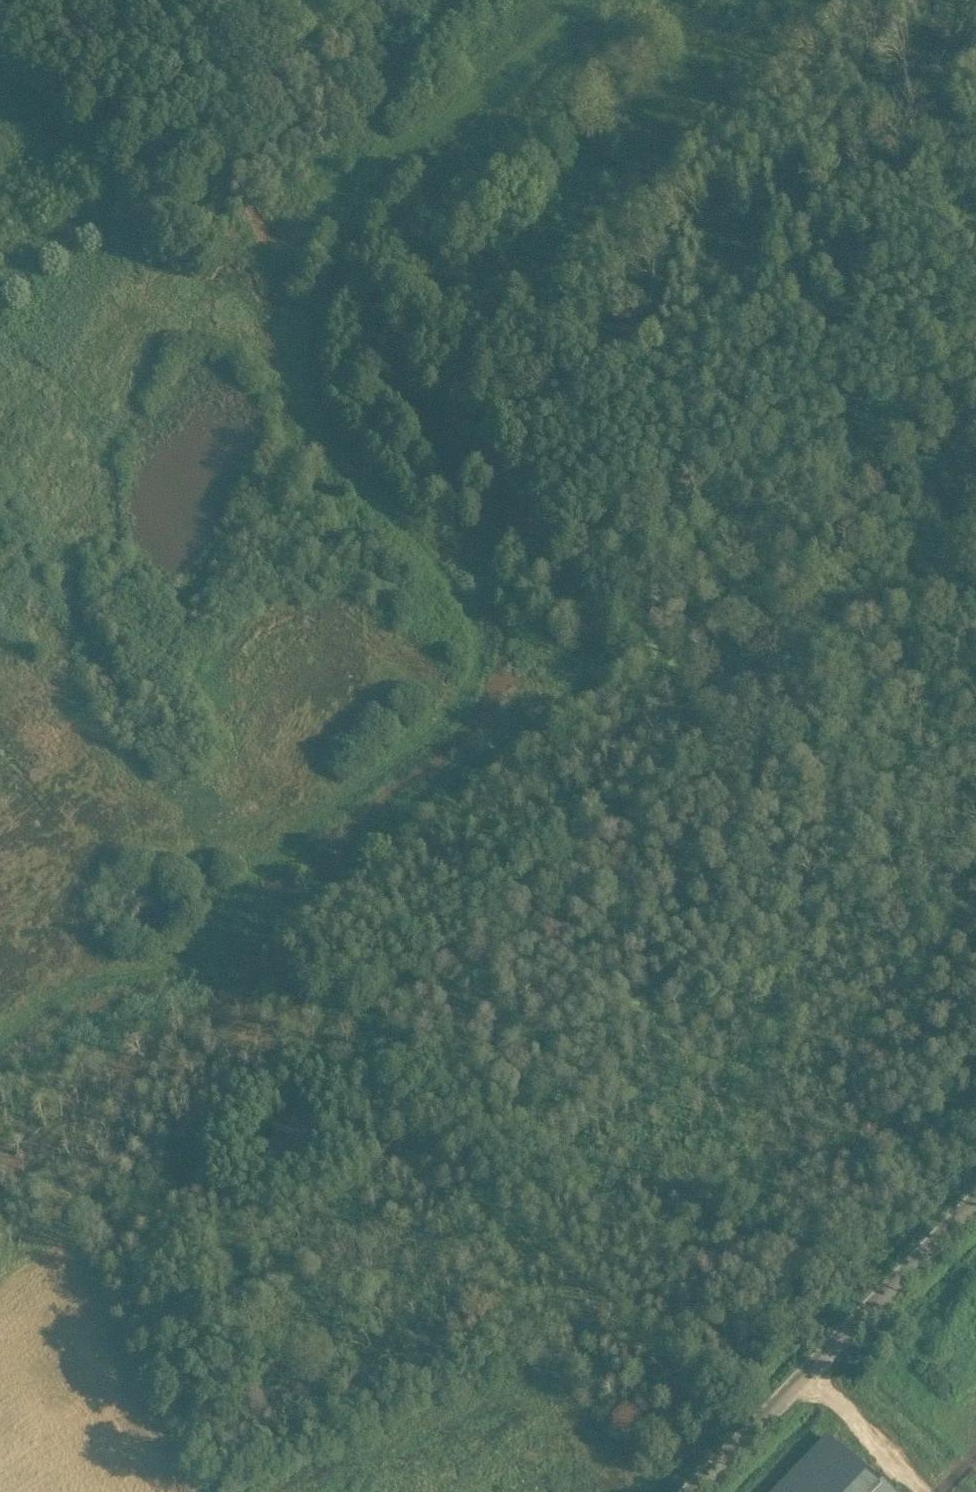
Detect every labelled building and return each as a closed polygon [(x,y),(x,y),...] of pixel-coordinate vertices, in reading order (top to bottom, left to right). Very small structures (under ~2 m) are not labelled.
[(781,1491),(885,1491),(831,1440),(781,1491)]
